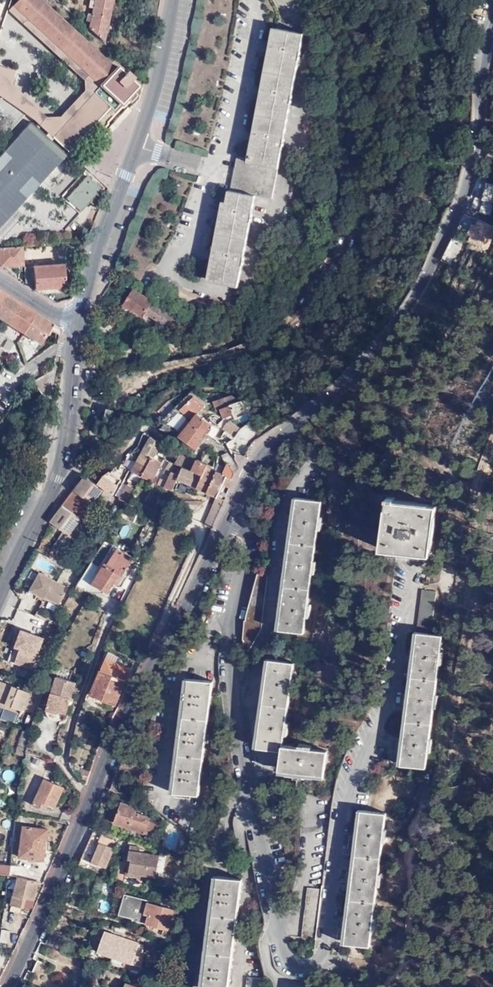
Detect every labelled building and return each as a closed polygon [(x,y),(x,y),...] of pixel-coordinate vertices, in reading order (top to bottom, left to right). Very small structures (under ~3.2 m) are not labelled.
[(15,4),(89,73),(101,84),(90,97),(66,122),(53,137),(68,151),(110,107),(112,109),(120,102),(122,103),(138,85),(132,78),(133,76),(126,70),(124,71),(118,66),(115,69),(41,0),(19,0),(15,4)] [(88,28),(103,42),(113,0),(94,0),(88,28)] [(89,73),(15,4),(9,10),(83,79),(89,73)] [(150,21),(143,19),(140,30),(147,32),(150,21)] [(272,199),(301,34),(276,29),(251,160),(237,157),(231,191),(229,191),(213,277),(238,283),(256,196),(272,199)] [(5,100),(10,84),(14,72),(0,67),(0,96),(5,100)] [(89,73),(83,79),(84,91),(90,97),(101,84),(89,73)] [(5,100),(40,124),(46,117),(10,84),(5,100)] [(90,97),(84,91),(61,116),(66,122),(90,97)] [(293,101),(290,116),(285,141),(296,144),(304,103),(293,101)] [(40,124),(53,137),(66,122),(61,116),(46,117),(40,124)] [(17,208),(66,155),(31,122),(0,156),(0,226),(17,208)] [(486,148),(485,158),(492,160),(492,150),(486,148)] [(101,188),(86,175),(66,198),(81,212),(101,188)] [(485,181),(482,200),(492,202),(492,182),(485,181)] [(0,226),(0,241),(24,215),(17,208),(0,226)] [(457,226),(471,234),(468,240),(474,244),(485,249),(492,232),(492,227),(463,213),(457,226)] [(454,238),(440,258),(449,265),(463,244),(454,238)] [(485,249),(474,244),(471,251),(482,256),(485,249)] [(0,248),(0,266),(22,265),(21,246),(0,248)] [(24,266),(25,283),(34,282),(35,289),(66,287),(65,263),(33,266),(24,266)] [(113,278),(104,293),(124,304),(133,290),(113,278)] [(0,290),(0,317),(9,323),(21,303),(0,290)] [(167,327),(167,329),(188,327),(188,323),(133,290),(124,304),(144,316),(146,313),(167,327)] [(21,303),(9,323),(24,333),(36,312),(21,303)] [(49,330),(59,335),(61,328),(36,312),(24,333),(40,343),(49,330)] [(239,400),(230,395),(213,402),(216,411),(220,409),(229,406),(228,404),(239,400)] [(192,419),(198,414),(205,406),(193,396),(180,409),(192,419)] [(235,404),(229,406),(231,415),(238,413),(235,404)] [(229,406),(220,409),(222,418),(231,415),(229,406)] [(114,418),(116,410),(108,408),(106,416),(114,418)] [(172,409),(163,419),(173,428),(182,418),(172,409)] [(180,436),(179,437),(195,450),(207,435),(204,434),(210,424),(209,422),(198,414),(192,419),(189,423),(180,436)] [(177,433),(180,436),(189,423),(186,420),(177,433)] [(142,427),(136,421),(126,433),(131,438),(132,439),(142,427)] [(241,430),(230,421),(223,430),(234,438),(241,430)] [(154,457),(159,447),(160,445),(150,437),(137,462),(148,468),(154,457)] [(215,497),(224,501),(235,473),(232,463),(231,463),(227,452),(222,455),(228,468),(222,475),(215,471),(206,493),(215,497)] [(191,472),(196,462),(181,455),(176,465),(182,468),(191,472)] [(132,472),(143,477),(152,481),(163,462),(154,457),(148,468),(137,462),(132,472)] [(197,488),(206,493),(215,471),(206,467),(207,465),(199,462),(197,460),(196,462),(191,472),(201,476),(196,488),(197,488)] [(157,483),(172,490),(173,488),(177,478),(182,468),(176,465),(170,475),(169,474),(168,476),(167,475),(165,479),(160,477),(157,483)] [(177,478),(196,488),(201,476),(191,472),(182,468),(177,478)] [(115,493),(120,482),(122,483),(123,481),(109,471),(108,472),(104,476),(99,484),(105,490),(105,491),(114,495),(115,493)] [(101,489),(98,486),(85,477),(74,491),(91,503),(101,489)] [(126,501),(134,484),(129,481),(121,498),(126,501)] [(124,484),(122,483),(120,482),(115,493),(118,495),(124,484)] [(79,519),(91,503),(74,491),(62,505),(79,519)] [(438,504),(386,496),(378,550),(404,554),(430,557),(438,504)] [(203,524),(211,528),(224,501),(215,497),(203,524)] [(321,502),(296,499),(293,523),(287,565),(282,607),(279,631),(304,634),(321,502)] [(69,535),(79,519),(62,505),(49,522),(50,523),(63,532),(51,549),(58,554),(70,537),(69,535)] [(118,582),(133,556),(118,547),(113,555),(111,553),(94,582),(108,591),(115,581),(118,582)] [(268,573),(257,571),(244,620),(241,649),(249,653),(260,628),(268,573)] [(68,588),(40,572),(30,590),(45,598),(46,597),(59,605),(68,588)] [(436,592),(424,591),(415,655),(409,698),(403,740),(400,764),(427,768),(445,636),(431,634),(436,592)] [(41,631),(45,620),(17,610),(13,620),(41,631)] [(43,639),(22,630),(18,641),(15,640),(6,662),(10,663),(11,661),(31,669),(43,639)] [(101,672),(125,682),(130,670),(106,660),(101,672)] [(290,663),(266,660),(263,683),(259,720),(255,749),(280,752),(278,770),(299,773),(322,776),(325,750),(280,745),(290,663)] [(116,703),(125,682),(101,672),(92,694),(116,703)] [(66,715),(76,684),(56,678),(46,709),(66,715)] [(210,682),(185,679),(183,700),(179,735),(174,772),(172,792),(197,795),(210,682)] [(5,710),(7,706),(22,711),(29,693),(0,683),(0,708),(5,710)] [(21,715),(22,711),(7,706),(5,710),(21,715)] [(25,757),(26,753),(31,733),(23,730),(16,753),(25,757)] [(120,766),(135,773),(140,761),(125,754),(120,766)] [(266,778),(253,783),(257,791),(269,786),(266,778)] [(55,806),(63,788),(46,780),(34,804),(43,809),(45,806),(50,808),(51,805),(55,806)] [(137,809),(121,803),(114,823),(153,837),(154,837),(159,825),(149,821),(150,818),(136,813),(137,809)] [(387,812),(363,809),(360,832),(354,878),(349,917),(346,940),(369,944),(387,812)] [(44,861),(48,831),(23,827),(19,858),(44,861)] [(116,838),(93,830),(83,857),(107,866),(116,838)] [(186,840),(179,838),(175,852),(182,854),(186,840)] [(141,850),(130,848),(128,864),(130,864),(129,871),(154,876),(157,856),(141,854),(141,850)] [(10,876),(11,865),(0,863),(0,874),(10,876)] [(79,865),(75,874),(86,878),(90,869),(79,865)] [(34,900),(39,882),(10,876),(9,881),(18,883),(13,905),(21,907),(23,897),(34,900)] [(217,876),(214,897),(209,934),(205,968),(202,986),(227,986),(240,879),(217,876)] [(323,888),(309,886),(302,935),(316,937),(323,888)] [(167,931),(173,912),(173,911),(125,896),(119,913),(134,918),(134,920),(167,931)] [(181,913),(182,903),(174,900),(173,911),(173,912),(181,913)] [(11,930),(4,928),(3,940),(10,941),(11,930)] [(50,930),(44,942),(60,948),(64,935),(50,930)] [(98,952),(111,956),(130,963),(137,944),(132,942),(105,934),(98,952)] [(120,970),(140,978),(145,940),(134,936),(132,942),(137,944),(130,963),(111,956),(110,962),(121,967),(120,970)] [(169,951),(152,950),(151,960),(168,962),(169,951)] [(54,964),(38,958),(34,971),(49,976),(54,964)] [(248,977),(247,986),(262,986),(263,979),(248,977)]
